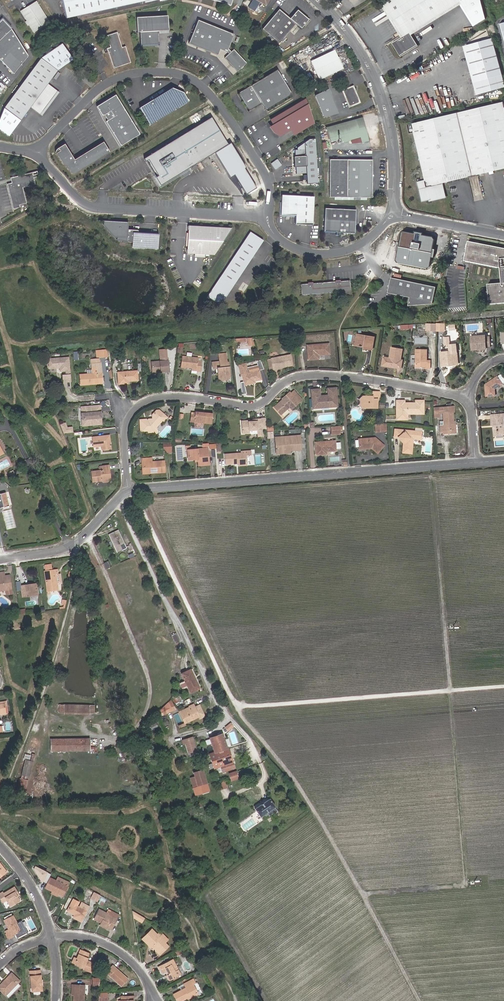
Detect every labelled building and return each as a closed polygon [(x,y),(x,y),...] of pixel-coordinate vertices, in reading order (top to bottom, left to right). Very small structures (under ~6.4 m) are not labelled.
[(147,0),(65,0),(69,17),(147,0)] [(384,4),(403,36),(391,43),(400,55),(416,45),(409,33),(459,1),(458,0),(391,0),(384,4)] [(20,13),(35,33),(50,22),(36,2),(20,13)] [(263,29),(279,42),(296,22),(301,27),(308,18),(297,9),(290,18),(279,9),(263,29)] [(167,16),(136,18),(137,31),(140,31),(141,45),(155,44),(154,30),(168,29),(167,16)] [(3,20),(0,22),(0,39),(11,29),(3,20)] [(198,20),(189,43),(218,54),(220,49),(227,52),(234,34),(198,20)] [(11,29),(0,39),(0,60),(13,74),(28,55),(11,29)] [(113,69),(130,63),(125,47),(122,48),(117,32),(106,36),(111,51),(108,52),(113,69)] [(500,77),(491,40),(465,47),(467,59),(463,60),(466,73),(471,72),(474,84),(500,77)] [(248,62),(234,49),(225,58),(239,71),(248,62)] [(344,68),(335,50),(312,61),(321,79),(344,68)] [(58,71),(41,59),(4,109),(21,121),(31,108),(32,107),(42,114),(57,94),(47,86),(48,85),(58,71)] [(266,110),(292,94),(277,69),(239,93),(250,111),(262,103),(266,110)] [(81,78),(76,84),(82,88),(87,82),(81,78)] [(42,117),(60,93),(48,85),(47,86),(57,94),(42,114),(32,107),(31,108),(42,117)] [(359,102),(353,87),(344,91),(349,106),(359,102)] [(140,108),(150,125),(189,101),(183,92),(172,88),(140,108)] [(328,89),(316,95),(324,117),(336,114),(328,89)] [(140,134),(116,95),(97,107),(102,116),(104,114),(108,121),(106,122),(121,146),(140,134)] [(305,101),(269,122),(272,126),(270,128),(270,130),(271,132),(273,134),(275,132),(278,137),(291,129),(294,135),(313,124),(305,101)] [(502,103),(411,124),(424,181),(417,182),(421,202),(429,200),(430,199),(441,196),(439,185),(461,180),(503,170),(503,109),(502,103)] [(215,153),(228,145),(211,118),(144,159),(146,161),(148,160),(158,176),(156,177),(161,186),(215,153)] [(347,137),(348,142),(360,139),(361,142),(367,140),(363,127),(358,128),(355,121),(327,129),(330,141),(341,139),(347,137)] [(103,142),(92,149),(99,160),(105,156),(103,153),(108,150),(103,142)] [(318,183),(315,142),(304,143),(305,149),(294,150),(295,157),(294,157),(294,167),(296,167),(296,174),(306,173),(307,184),(318,183)] [(55,153),(56,153),(66,147),(65,144),(58,149),(56,150),(55,151),(55,152),(55,153)] [(228,145),(215,153),(230,177),(234,175),(246,194),(255,188),(243,168),(245,168),(230,144),(228,145)] [(99,160),(92,149),(74,160),(66,147),(56,153),(62,163),(73,175),(99,160)] [(374,161),(332,159),(331,196),(336,196),(367,197),(373,197),(373,188),(374,161)] [(38,171),(11,178),(13,183),(8,185),(15,209),(22,207),(21,205),(28,203),(24,188),(37,184),(35,177),(39,176),(38,171)] [(314,197),(283,196),(282,216),(296,216),(295,225),(313,226),(314,197)] [(325,213),(324,232),(339,233),(355,234),(356,215),(325,213)] [(123,235),(128,236),(128,229),(129,222),(104,220),(103,225),(118,240),(134,243),(134,242),(123,240),(123,235)] [(214,255),(232,229),(189,226),(187,253),(214,255)] [(134,242),(134,243),(158,249),(159,234),(139,233),(139,230),(128,229),(128,236),(123,235),(123,240),(134,242)] [(264,240),(251,232),(221,277),(233,286),(264,240)] [(405,232),(402,233),(396,260),(398,263),(428,269),(430,267),(435,240),(433,237),(405,232)] [(470,240),(466,260),(501,268),(503,284),(464,287),(465,307),(503,304),(503,248),(470,240)] [(436,287),(391,277),(389,293),(411,298),(409,306),(433,304),(436,287)] [(348,281),(299,284),(299,295),(349,292),(348,281)] [(374,338),(357,335),(355,345),(362,346),(362,345),(364,346),(364,348),(372,350),(374,338)] [(472,350),(477,349),(477,347),(486,347),(490,346),(489,337),(485,337),(485,336),(471,337),(472,350)] [(329,346),(307,347),(308,361),(318,361),(318,356),(320,356),(320,357),(329,356),(329,346)] [(401,349),(391,347),(389,360),(384,359),(382,366),(392,367),(392,366),(396,366),(395,368),(400,369),(402,360),(400,360),(401,349)] [(96,358),(108,357),(107,349),(96,350),(96,358)] [(427,351),(416,351),(415,367),(426,368),(426,369),(430,369),(430,361),(427,361),(427,351)] [(452,363),(452,364),(457,364),(456,357),(457,357),(456,352),(450,353),(450,351),(440,352),(441,366),(446,365),(446,363),(452,363)] [(290,356),(271,360),(273,371),(276,370),(276,369),(291,366),(290,356)] [(226,363),(226,357),(219,358),(219,362),(212,363),(212,370),(216,370),(217,379),(229,377),(228,363),(226,363)] [(48,371),(56,370),(56,368),(59,368),(59,370),(59,372),(65,372),(69,372),(68,359),(47,360),(48,371)] [(181,368),(191,369),(195,370),(195,371),(200,372),(200,363),(197,363),(197,360),(181,359),(181,368)] [(168,362),(151,363),(152,374),(157,373),(157,372),(160,372),(160,373),(168,372),(168,362)] [(80,376),(81,385),(89,385),(89,384),(99,383),(99,380),(101,380),(100,364),(91,365),(92,374),(80,376)] [(253,382),(255,382),(261,380),(259,371),(249,373),(247,364),(240,365),(245,386),(253,384),(253,382)] [(136,372),(117,373),(118,384),(128,384),(128,382),(137,381),(136,372)] [(503,383),(499,376),(485,385),(486,396),(495,395),(494,389),(503,383)] [(330,394),(328,394),(328,396),(319,396),(319,390),(311,391),(313,409),(321,409),(321,408),(328,407),(328,408),(337,407),(336,393),(332,394),(332,395),(330,395),(330,394)] [(372,397),(362,397),(362,408),(376,408),(377,400),(379,400),(379,393),(372,393),(372,397)] [(298,404),(289,394),(282,400),(283,401),(281,403),(280,402),(274,408),(280,416),(289,409),(291,410),(298,404)] [(402,418),(407,418),(407,415),(419,415),(419,413),(424,412),(424,401),(416,401),(416,403),(412,403),(412,404),(408,405),(408,403),(404,403),(404,401),(397,402),(398,420),(402,420),(402,418)] [(98,406),(81,407),(81,412),(82,413),(82,420),(82,421),(82,426),(100,425),(98,406)] [(441,433),(445,433),(445,431),(454,430),(452,409),(439,409),(440,414),(443,414),(444,425),(440,425),(441,433)] [(167,416),(160,410),(156,410),(153,413),(152,419),(151,418),(149,420),(146,418),(140,418),(140,429),(148,429),(148,431),(153,431),(154,432),(157,432),(157,429),(156,427),(156,424),(157,423),(160,423),(163,419),(163,420),(167,416)] [(212,424),(213,414),(196,412),(196,413),(192,413),(192,422),(212,424)] [(493,425),(495,425),(495,427),(494,427),(495,436),(503,435),(503,415),(503,414),(492,415),(493,425)] [(266,429),(266,419),(257,420),(257,422),(250,423),(250,424),(243,425),(244,434),(251,434),(251,431),(258,431),(258,438),(262,438),(262,429),(266,429)] [(64,423),(60,425),(63,433),(72,432),(71,428),(66,428),(64,423)] [(398,439),(400,440),(401,438),(405,441),(403,443),(403,453),(412,453),(414,439),(421,440),(421,438),(423,438),(423,436),(422,436),(422,433),(395,431),(394,439),(398,439)] [(111,448),(109,436),(93,437),(94,446),(102,446),(102,449),(111,448)] [(275,438),(276,451),(284,450),(285,453),(290,453),(290,451),(301,450),(299,436),(275,438)] [(378,452),(384,444),(375,438),(359,440),(360,449),(369,449),(369,448),(371,448),(378,452)] [(173,452),(173,442),(166,441),(165,452),(173,452)] [(325,455),(325,452),(325,450),(327,450),(327,452),(335,451),(335,441),(315,443),(316,455),(325,455)] [(185,447),(185,449),(187,449),(187,451),(187,460),(194,460),(197,459),(198,462),(198,465),(208,465),(207,449),(190,450),(190,447),(185,447)] [(240,454),(224,456),(225,465),(234,464),(234,463),(237,463),(238,465),(246,464),(246,456),(247,456),(247,452),(240,453),(240,454)] [(156,471),(156,473),(164,472),(164,462),(152,463),(151,459),(141,459),(141,463),(143,463),(144,472),(156,471)] [(142,474),(156,473),(156,471),(144,472),(143,463),(141,463),(142,472),(142,474)] [(109,470),(109,466),(102,467),(103,471),(91,473),(92,482),(100,482),(102,483),(108,483),(110,479),(110,474),(108,472),(108,471),(109,470)] [(6,493),(0,494),(0,508),(10,505),(6,493)] [(117,552),(118,551),(125,547),(126,547),(117,530),(108,534),(110,538),(111,538),(114,544),(113,544),(117,552)] [(44,571),(46,593),(57,591),(55,575),(57,575),(56,570),(44,571)] [(0,574),(0,592),(4,591),(5,596),(10,595),(9,585),(7,585),(7,582),(8,581),(8,577),(3,578),(3,574),(0,574)] [(28,588),(28,586),(20,587),(21,598),(36,596),(35,587),(28,588)] [(199,688),(190,669),(181,673),(190,692),(199,688)] [(170,700),(160,709),(163,715),(175,709),(170,700)] [(60,705),(60,713),(64,713),(64,715),(90,715),(90,714),(94,714),(95,706),(60,705)] [(190,717),(191,720),(197,717),(198,717),(199,720),(204,717),(199,705),(195,707),(190,709),(189,707),(181,711),(186,719),(190,717)] [(226,726),(229,731),(236,726),(232,721),(226,726)] [(215,753),(227,749),(222,735),(210,739),(215,753)] [(197,752),(192,737),(184,740),(188,754),(197,752)] [(90,751),(90,747),(90,738),(52,739),(52,751),(90,751)] [(223,772),(235,768),(228,748),(227,749),(215,753),(209,755),(214,768),(221,766),(223,772)] [(21,775),(29,776),(32,761),(30,761),(31,756),(25,755),(24,760),(25,760),(21,775)] [(239,778),(236,770),(228,773),(231,781),(239,778)] [(189,776),(193,787),(208,783),(204,771),(189,776)] [(19,787),(26,789),(28,781),(21,779),(19,787)] [(208,783),(193,787),(194,792),(209,788),(208,783)] [(264,813),(275,805),(269,797),(254,808),(262,819),(266,816),(264,813)] [(264,813),(266,816),(277,808),(275,805),(264,813)] [(69,888),(59,883),(52,879),(47,889),(64,897),(69,888)] [(59,883),(69,888),(70,885),(60,880),(59,883)] [(17,895),(19,895),(16,890),(6,896),(4,894),(0,897),(5,904),(8,902),(12,908),(21,902),(19,898),(17,895)] [(91,897),(98,901),(102,894),(95,891),(91,897)] [(76,919),(83,923),(90,909),(84,906),(81,910),(73,906),(69,913),(77,917),(76,919)] [(102,912),(97,921),(103,925),(104,923),(105,924),(104,926),(114,932),(118,923),(109,917),(109,916),(102,912)] [(134,913),(135,920),(141,924),(144,920),(134,913)] [(14,937),(18,934),(22,932),(19,924),(15,917),(6,922),(10,931),(7,933),(11,940),(14,938),(14,937)] [(165,941),(162,938),(159,935),(154,930),(144,939),(151,946),(152,944),(154,946),(158,950),(157,951),(161,955),(170,946),(165,941)] [(82,951),(78,960),(77,965),(84,968),(84,970),(92,973),(95,965),(87,962),(90,954),(82,951)] [(160,968),(161,971),(165,970),(171,981),(181,975),(174,961),(160,968)] [(112,977),(123,987),(129,980),(118,970),(112,977)] [(43,991),(43,986),(41,986),(41,981),(42,981),(42,971),(32,972),(34,992),(43,991)] [(7,997),(21,981),(14,975),(0,988),(0,989),(7,997)] [(178,1000),(184,1000),(190,998),(191,999),(199,995),(192,982),(185,986),(187,989),(175,995),(178,1000)] [(74,989),(77,989),(76,996),(76,1000),(86,1000),(87,985),(75,984),(74,989)] [(100,991),(100,1000),(109,1000),(110,992),(100,991)]
